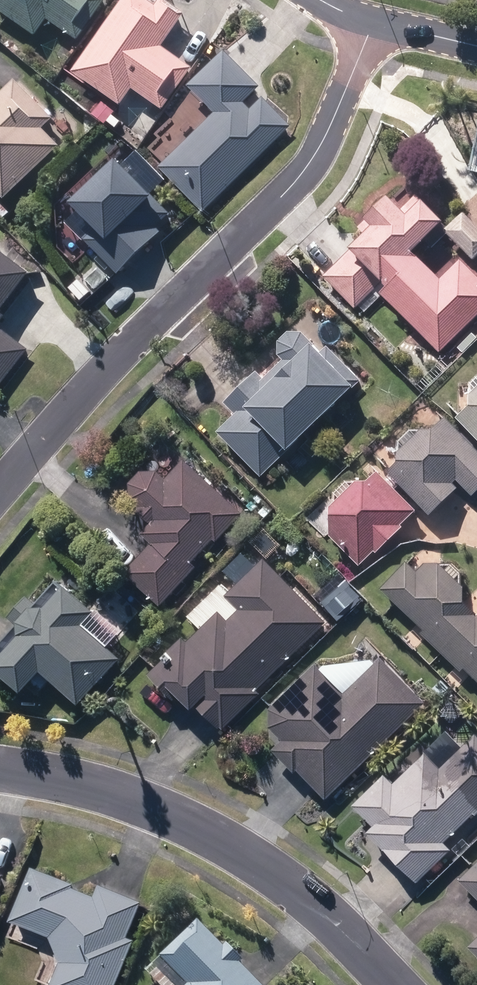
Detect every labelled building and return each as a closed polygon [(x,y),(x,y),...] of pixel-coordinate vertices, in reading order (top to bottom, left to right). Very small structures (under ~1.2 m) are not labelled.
[(76,43),(105,1),(103,0),(0,0),(0,16),(34,40),(47,22),(76,43)] [(162,111),(191,70),(160,50),(184,15),(161,0),(123,0),(71,74),(119,108),(132,90),(162,111)] [(159,169),(203,214),(290,129),(263,100),(250,113),(243,105),(258,90),(223,54),(187,89),(214,116),(159,169)] [(3,202),(59,148),(42,130),(51,122),(13,83),(0,95),(0,199),(3,202)] [(92,117),(105,127),(114,115),(102,106),(92,117)] [(83,244),(117,277),(160,235),(155,230),(169,216),(151,198),(149,200),(113,163),(69,206),(95,232),(83,244)] [(363,221),(358,227),(361,231),(348,244),(351,247),(322,276),(354,308),(382,280),(380,278),(437,221),(413,197),(402,208),(398,212),(382,196),(364,214),(360,218),(363,221)] [(0,208),(0,224),(8,216),(0,208)] [(26,277),(0,256),(0,311),(26,277)] [(68,291),(80,304),(91,295),(78,281),(68,291)] [(364,333),(374,344),(382,337),(371,326),(364,333)] [(217,431),(261,477),(291,448),(288,445),(353,383),(302,329),(287,331),(278,339),(278,353),(283,359),(263,378),(256,371),(224,401),(235,413),(217,431)] [(27,352),(0,331),(0,387),(27,352)] [(456,386),(456,410),(463,410),(455,417),(476,439),(476,384),(469,392),(469,385),(456,386)] [(397,461),(387,471),(428,514),(457,487),(452,481),(456,478),(472,495),(476,490),(476,450),(445,417),(433,429),(422,428),(419,428),(397,451),(397,461)] [(123,573),(160,607),(195,567),(191,564),(214,539),(218,543),(243,514),(183,460),(167,479),(155,468),(138,469),(129,480),(130,497),(139,506),(136,509),(150,521),(140,533),(151,542),(123,573)] [(329,534),(358,563),(411,510),(374,473),(366,481),(355,480),(329,505),(329,534)] [(221,726),(224,729),(259,693),(258,691),(326,622),(263,560),(225,597),(237,609),(227,620),(217,611),(187,642),(182,638),(147,674),(174,701),(179,696),(191,707),(194,704),(218,728),(221,726)] [(458,587),(435,565),(422,564),(416,571),(415,570),(413,573),(402,564),(381,587),(425,627),(419,634),(440,652),(473,616),(458,602),(458,587)] [(77,704),(120,659),(81,622),(93,609),(64,583),(45,604),(35,604),(26,596),(7,616),(18,626),(18,633),(0,653),(0,673),(19,691),(39,670),(77,704)] [(476,678),(476,620),(473,616),(440,652),(460,670),(464,667),(476,678)] [(298,768),(326,797),(425,704),(380,656),(342,693),(315,664),(269,708),(268,728),(281,742),(273,750),(294,772),(298,768)] [(432,688),(440,696),(448,688),(440,680),(432,688)] [(417,882),(450,849),(444,842),(476,810),(476,736),(474,733),(452,756),(440,744),(428,756),(424,752),(392,784),(383,775),(353,804),(373,826),(367,832),(417,882)] [(459,879),(476,897),(476,861),(459,879)] [(132,938),(128,937),(142,901),(98,884),(93,896),(71,888),(72,883),(30,867),(9,919),(48,934),(60,961),(50,984),(113,984),(132,938)] [(241,963),(243,961),(226,944),(223,947),(199,922),(147,972),(158,983),(156,984),(262,984),(241,963)] [(476,956),(476,937),(468,946),(476,956)]
